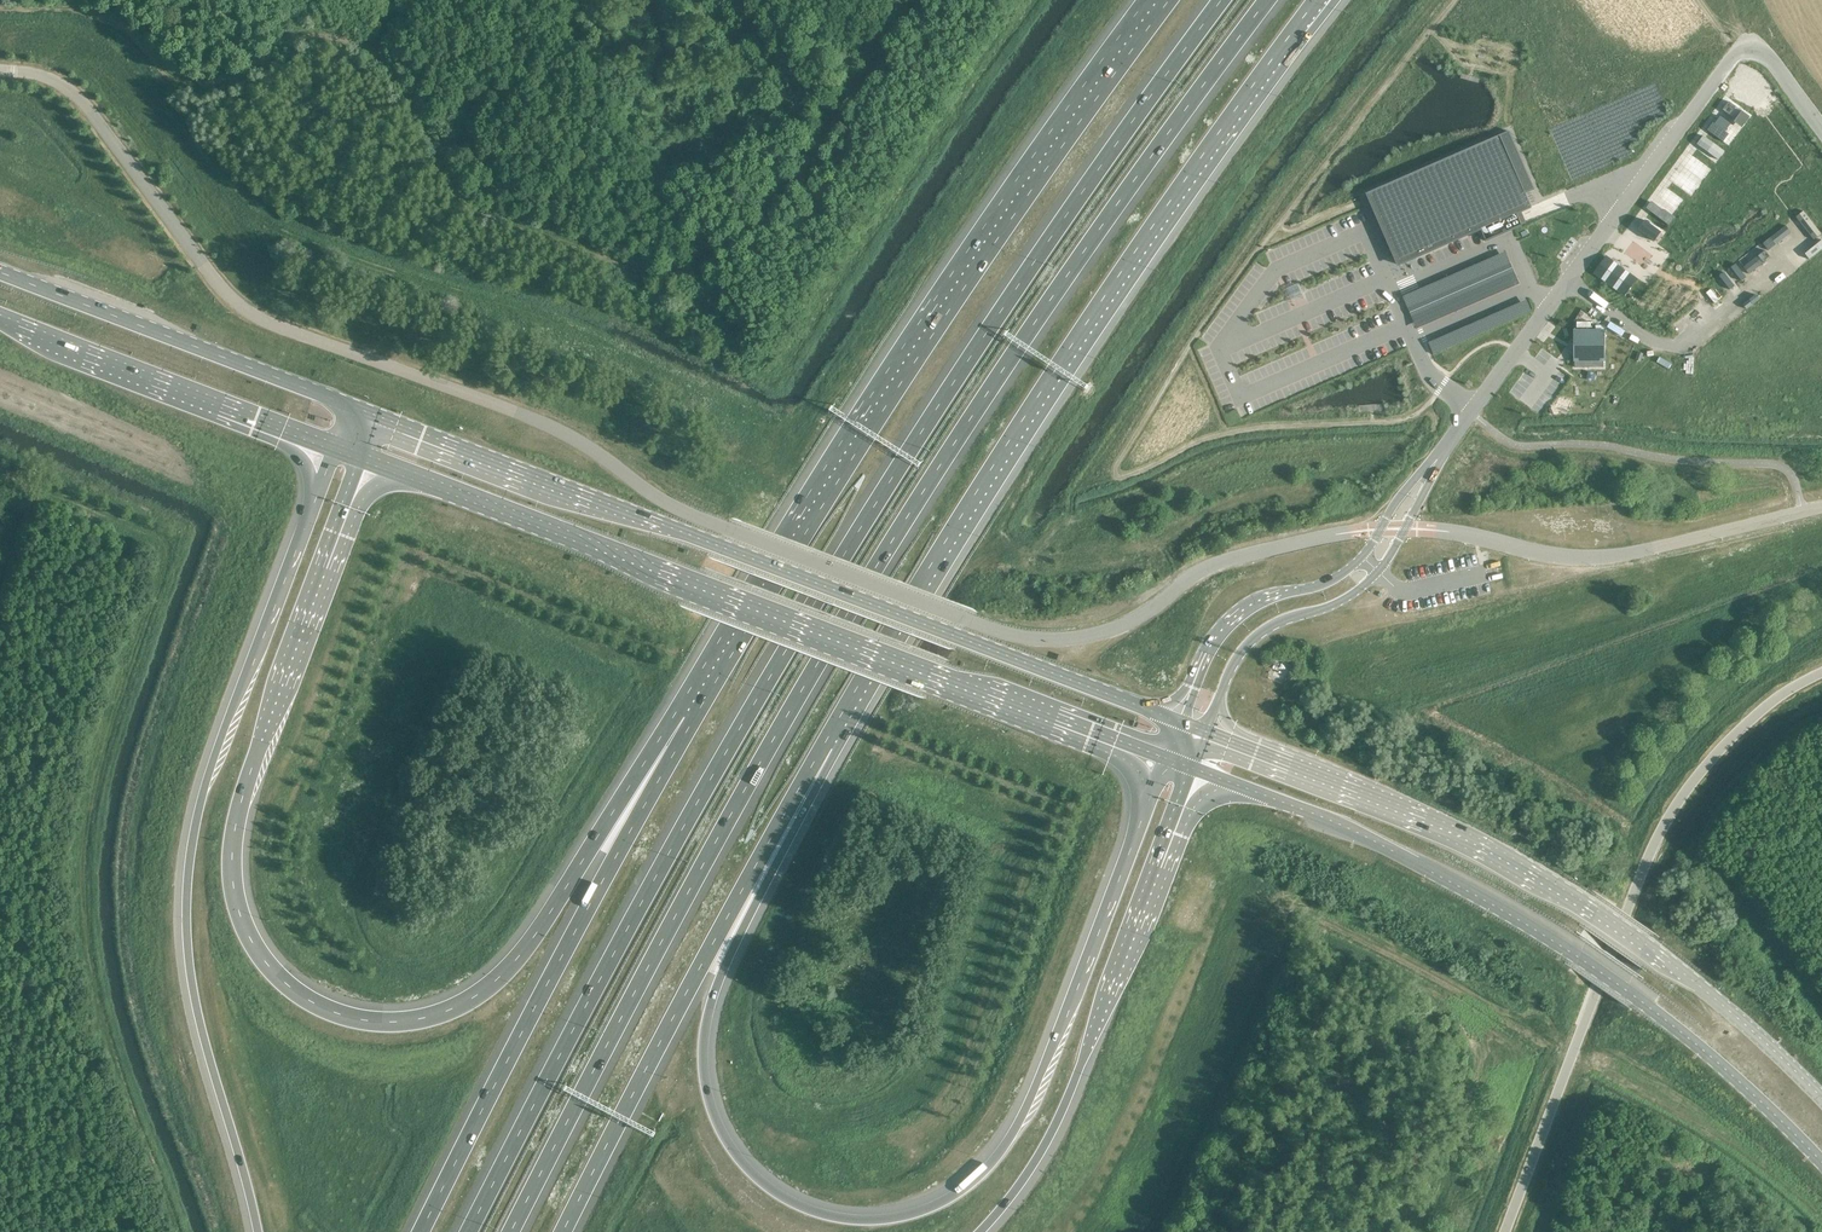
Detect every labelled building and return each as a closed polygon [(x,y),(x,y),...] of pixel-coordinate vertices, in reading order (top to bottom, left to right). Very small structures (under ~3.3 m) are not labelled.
[(1708,130),(1723,141),(1728,134),(1725,131),(1730,124),(1720,116),(1715,124),(1713,123),(1708,130)] [(1509,131),(1366,193),(1366,195),(1368,194),(1399,265),(1481,229),(1486,241),(1522,225),(1517,213),(1531,207),(1525,193),(1534,189),(1509,131)] [(1606,257),(1594,272),(1625,295),(1636,279),(1606,257)] [(1712,288),(1707,292),(1716,303),(1721,299),(1712,288)] [(1604,331),(1574,331),(1574,359),(1604,359),(1604,331)]
